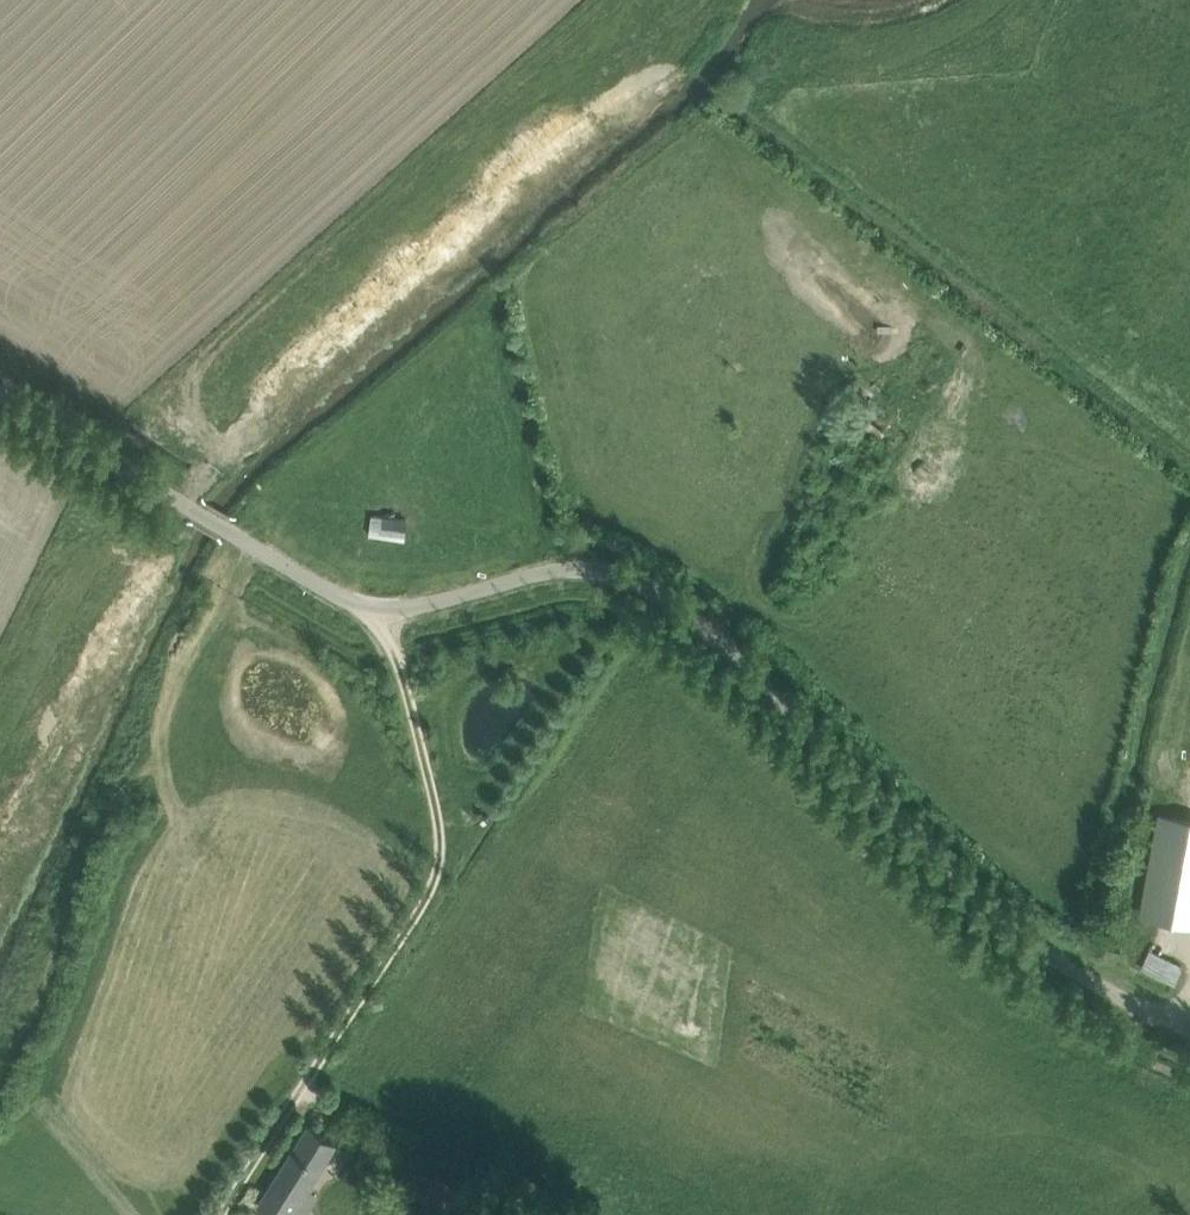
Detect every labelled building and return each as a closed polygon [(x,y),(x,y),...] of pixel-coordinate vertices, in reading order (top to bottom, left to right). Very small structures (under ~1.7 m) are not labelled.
[(1159,815),(1141,913),(1189,922),(1189,821),(1159,815)] [(1189,946),(1189,942),(1158,928),(1142,965),(1175,980),(1189,946)] [(259,1205),(274,1214),(290,1214),(336,1142),(310,1125),(259,1205)] [(452,1214),(464,1189),(417,1168),(406,1192),(452,1214)]
